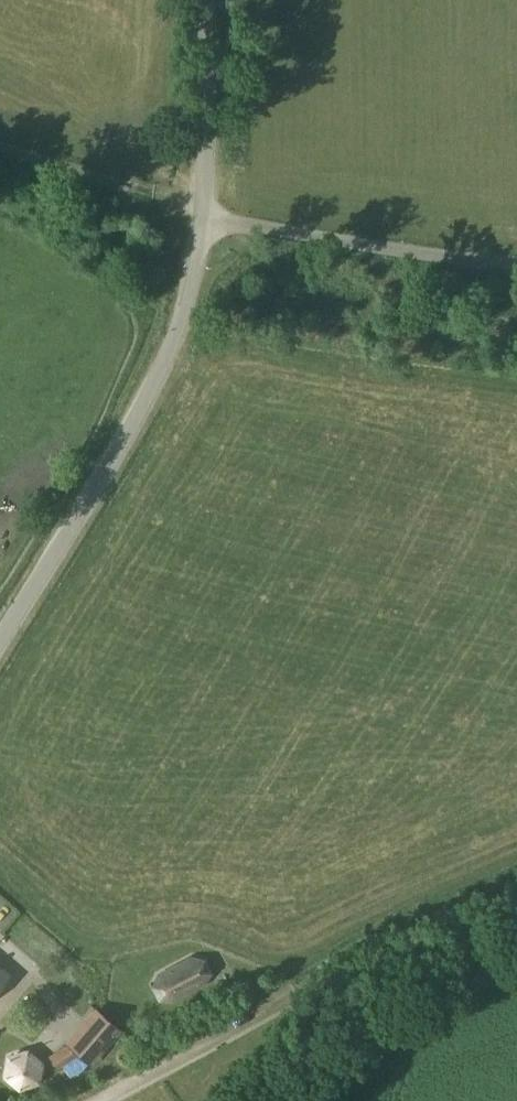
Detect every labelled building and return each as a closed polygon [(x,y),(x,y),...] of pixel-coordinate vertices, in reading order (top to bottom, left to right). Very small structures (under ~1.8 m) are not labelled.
[(203,959),(191,958),(159,975),(154,986),(160,998),(171,999),(204,982),(209,971),(203,959)] [(121,1032),(96,1011),(69,1044),(51,1056),(59,1068),(80,1053),(94,1064),(121,1032)] [(40,1063),(26,1052),(9,1058),(7,1075),(21,1087),(38,1081),(40,1063)]
